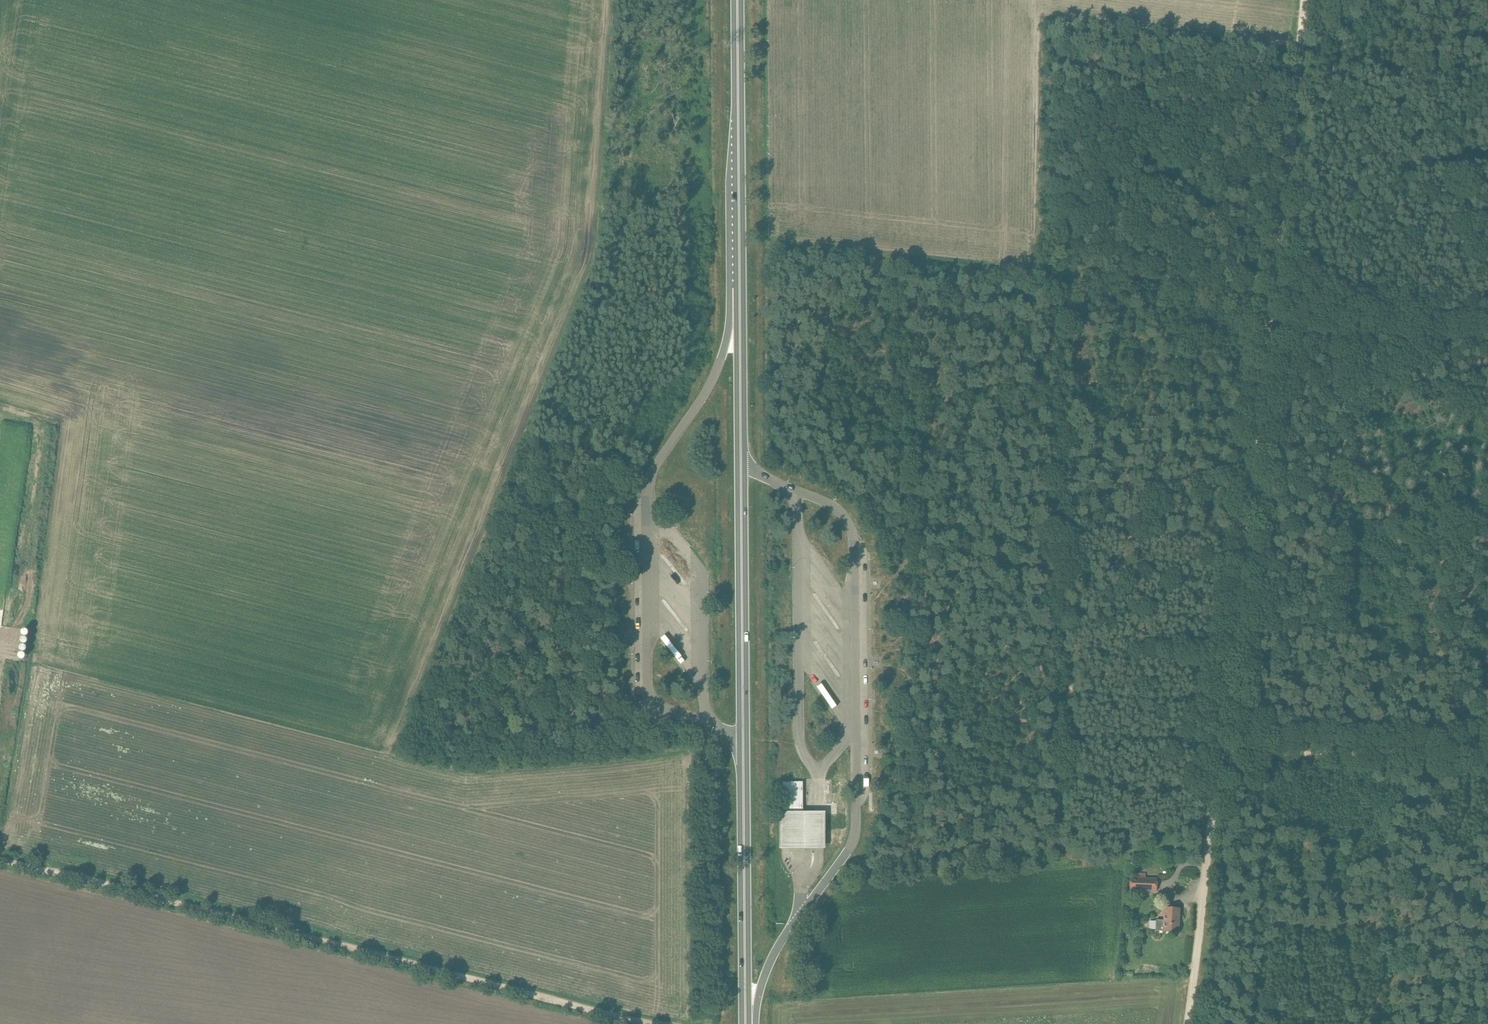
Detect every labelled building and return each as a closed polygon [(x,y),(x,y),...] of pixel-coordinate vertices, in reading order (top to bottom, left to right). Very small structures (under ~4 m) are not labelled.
[(819,650),(814,652),(831,681),(836,678),(819,650)] [(803,782),(783,782),(783,815),(803,814),(803,782)] [(823,816),(781,817),(781,850),(823,849),(823,816)] [(1157,879),(1130,878),(1130,891),(1157,892),(1157,879)] [(1164,932),(1179,933),(1180,909),(1176,909),(1175,907),(1170,906),(1168,908),(1168,909),(1165,909),(1164,920),(1156,920),(1156,931),(1164,931),(1164,932)]
